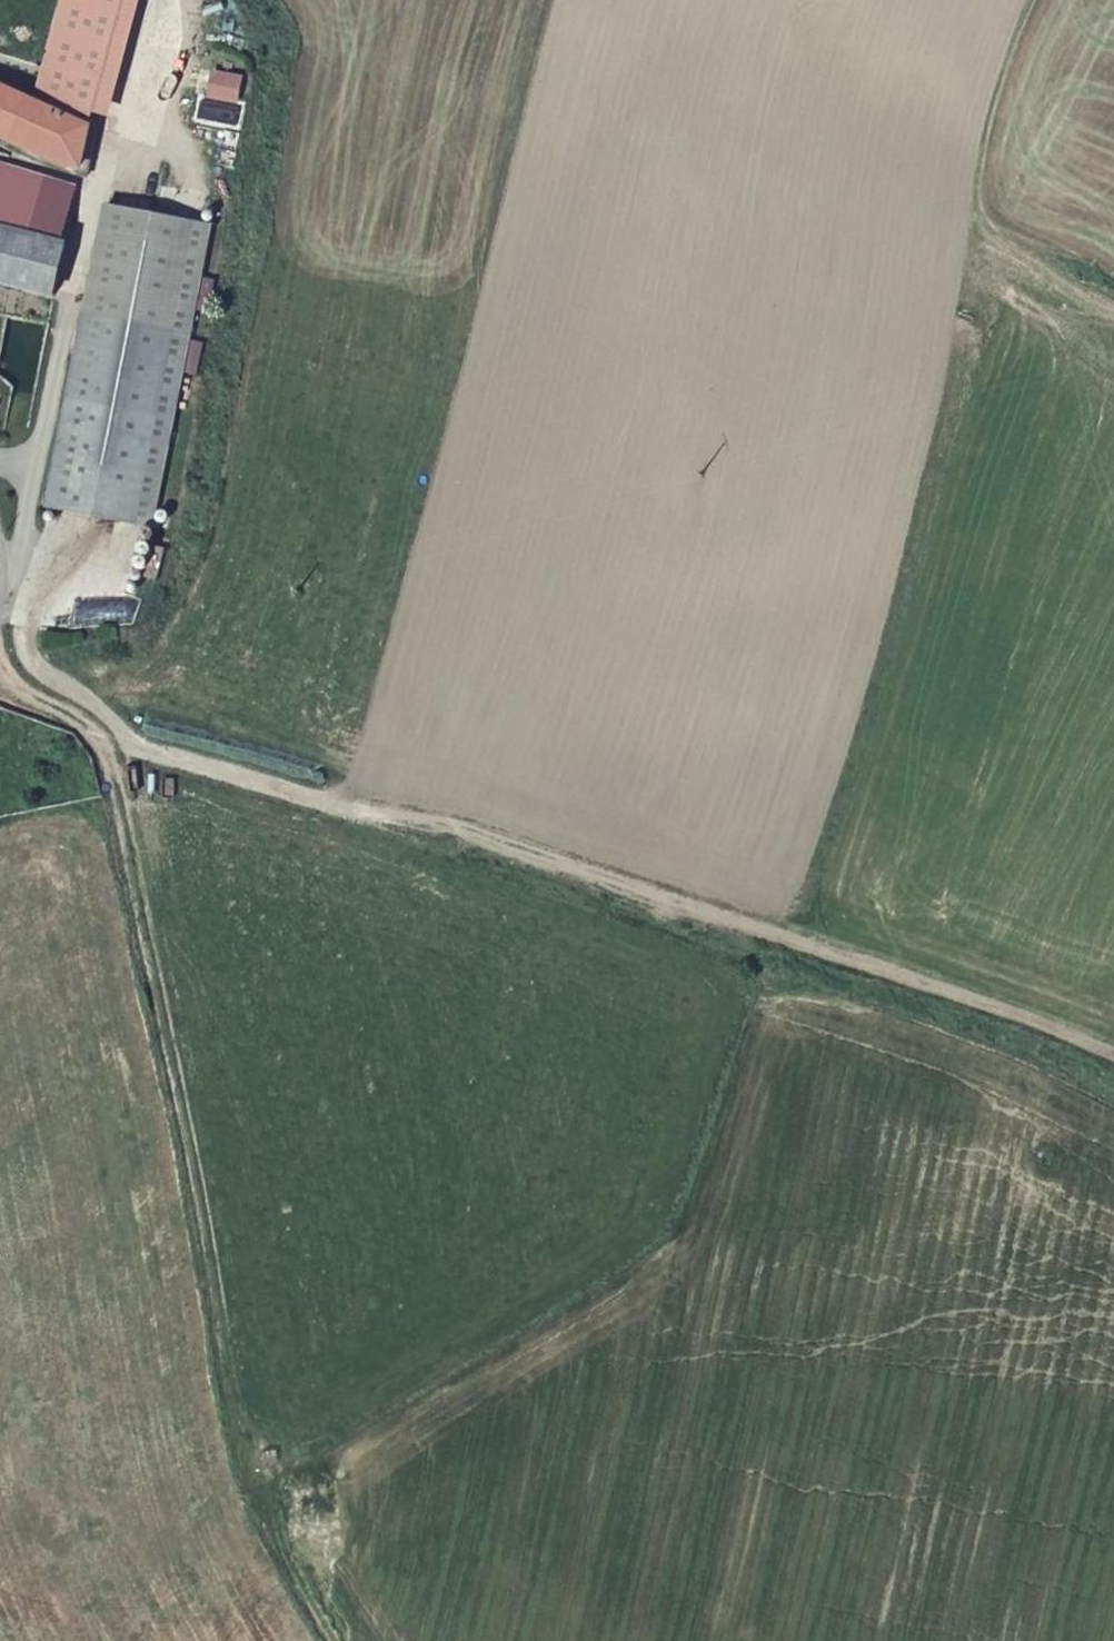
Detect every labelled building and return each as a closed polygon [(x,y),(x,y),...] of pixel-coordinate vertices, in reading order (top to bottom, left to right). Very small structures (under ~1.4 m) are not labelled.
[(95,129),(130,0),(67,0),(39,104),(95,129)] [(247,81),(219,76),(216,98),(243,103),(247,81)] [(39,104),(0,87),(0,137),(85,171),(95,129),(39,104)] [(0,168),(0,202),(16,206),(11,231),(64,242),(77,184),(0,168)] [(57,293),(69,243),(64,242),(11,231),(16,206),(0,202),(0,279),(57,293)] [(109,207),(47,507),(157,529),(218,230),(109,207)]
